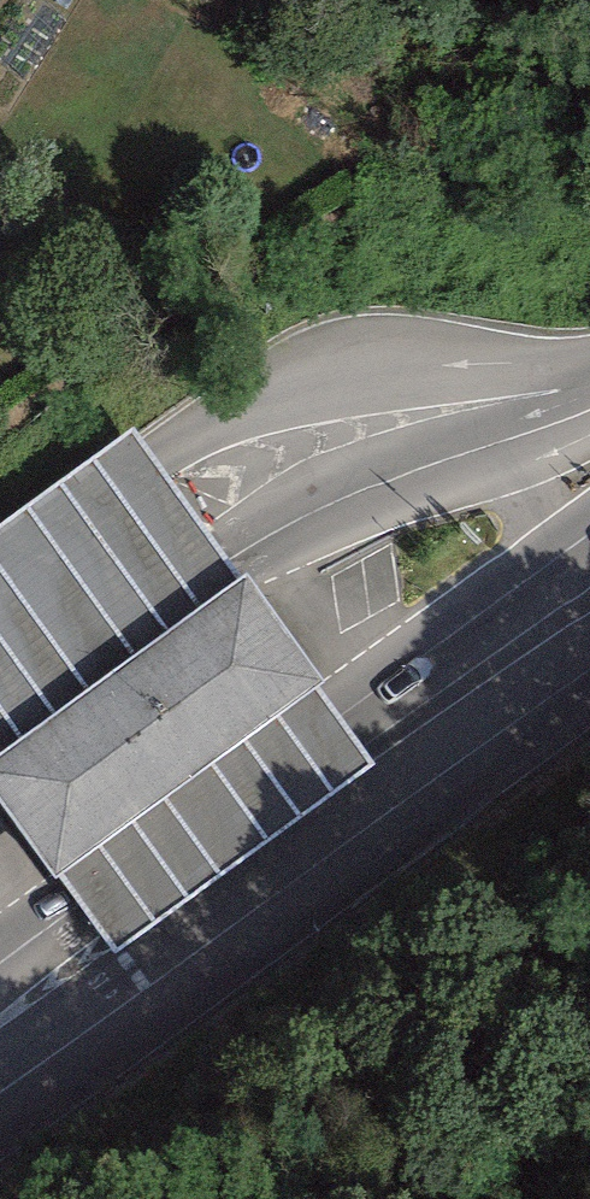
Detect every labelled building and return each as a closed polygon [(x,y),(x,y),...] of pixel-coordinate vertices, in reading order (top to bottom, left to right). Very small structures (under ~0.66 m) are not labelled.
[(0,526),(0,830),(17,852),(110,978),(369,787),(283,672),(205,566),(136,473),(113,442),(0,526)]
